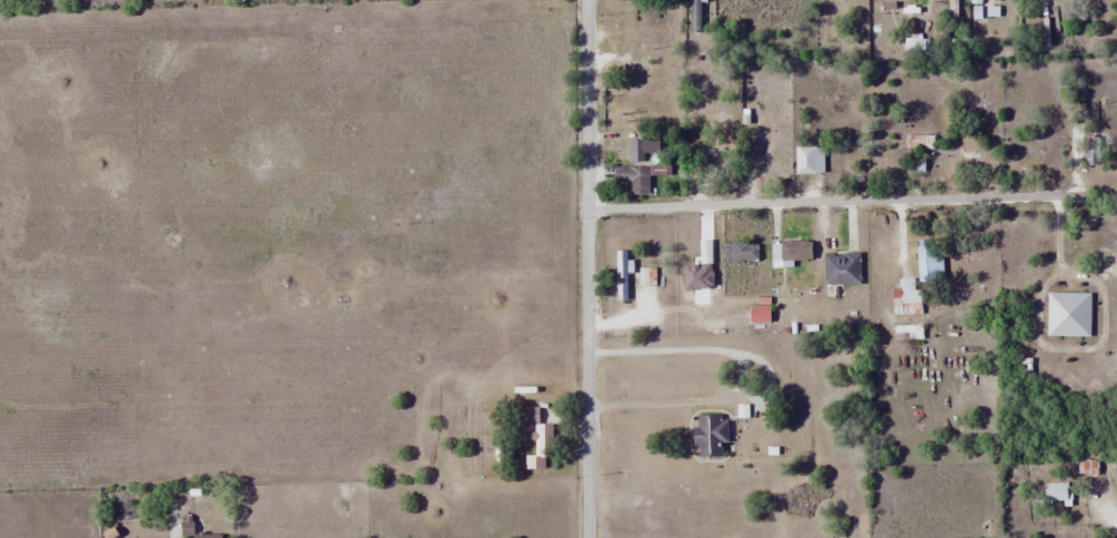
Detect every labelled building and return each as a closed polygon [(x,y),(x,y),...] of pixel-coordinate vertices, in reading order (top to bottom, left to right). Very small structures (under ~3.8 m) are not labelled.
[(957,18),(957,0),(947,0),(947,18),(957,18)] [(638,18),(640,10),(633,8),(631,16),(638,18)] [(627,161),(657,161),(657,140),(627,140),(627,161)] [(821,173),(821,147),(794,147),(794,173),(821,173)] [(647,195),(647,166),(611,166),(611,182),(628,182),(628,195),(647,195)] [(772,260),(810,260),(810,242),(772,242),(772,260)] [(917,242),(917,282),(941,282),(941,242),(917,242)] [(722,243),(722,260),(756,260),(756,243),(722,243)] [(627,300),(627,251),(614,251),(615,300),(627,300)] [(655,267),(639,267),(639,285),(654,285),(655,267)] [(1089,292),(1045,292),(1045,336),(1089,336),(1089,292)] [(895,326),(895,339),(921,339),(921,326),(895,326)] [(537,407),(518,407),(518,426),(523,426),(523,443),(532,443),(532,455),(523,455),(523,468),(550,468),(550,425),(537,425),(537,407)] [(724,457),(724,416),(694,416),(694,457),(724,457)] [(512,446),(498,445),(497,460),(512,460),(512,446)] [(1041,500),(1072,500),(1072,483),(1041,483),(1041,500)]
